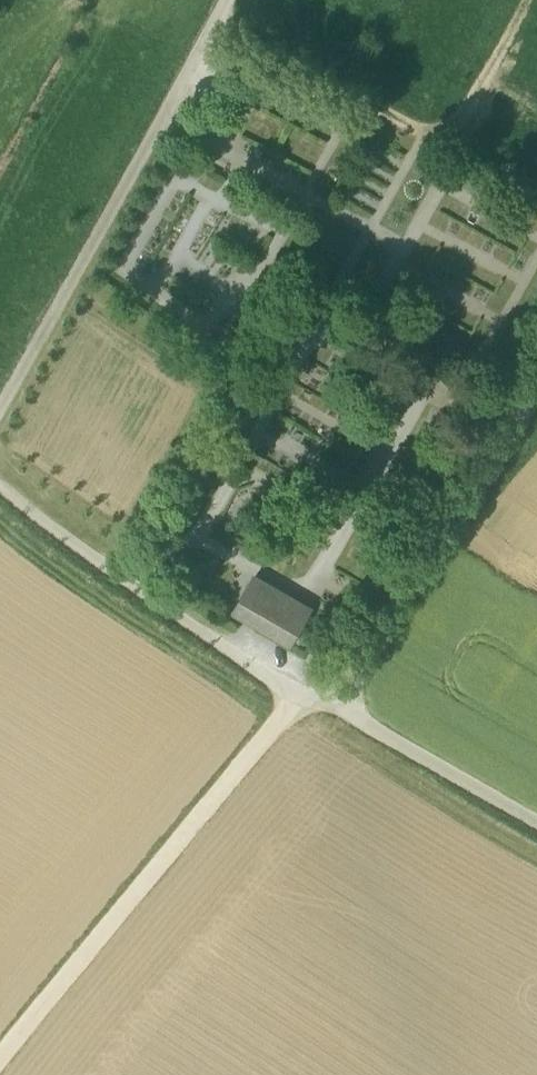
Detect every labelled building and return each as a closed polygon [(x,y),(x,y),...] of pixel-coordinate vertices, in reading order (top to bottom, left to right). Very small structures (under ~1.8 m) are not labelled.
[(307,617),(249,584),(233,612),(291,645),(307,617)]
